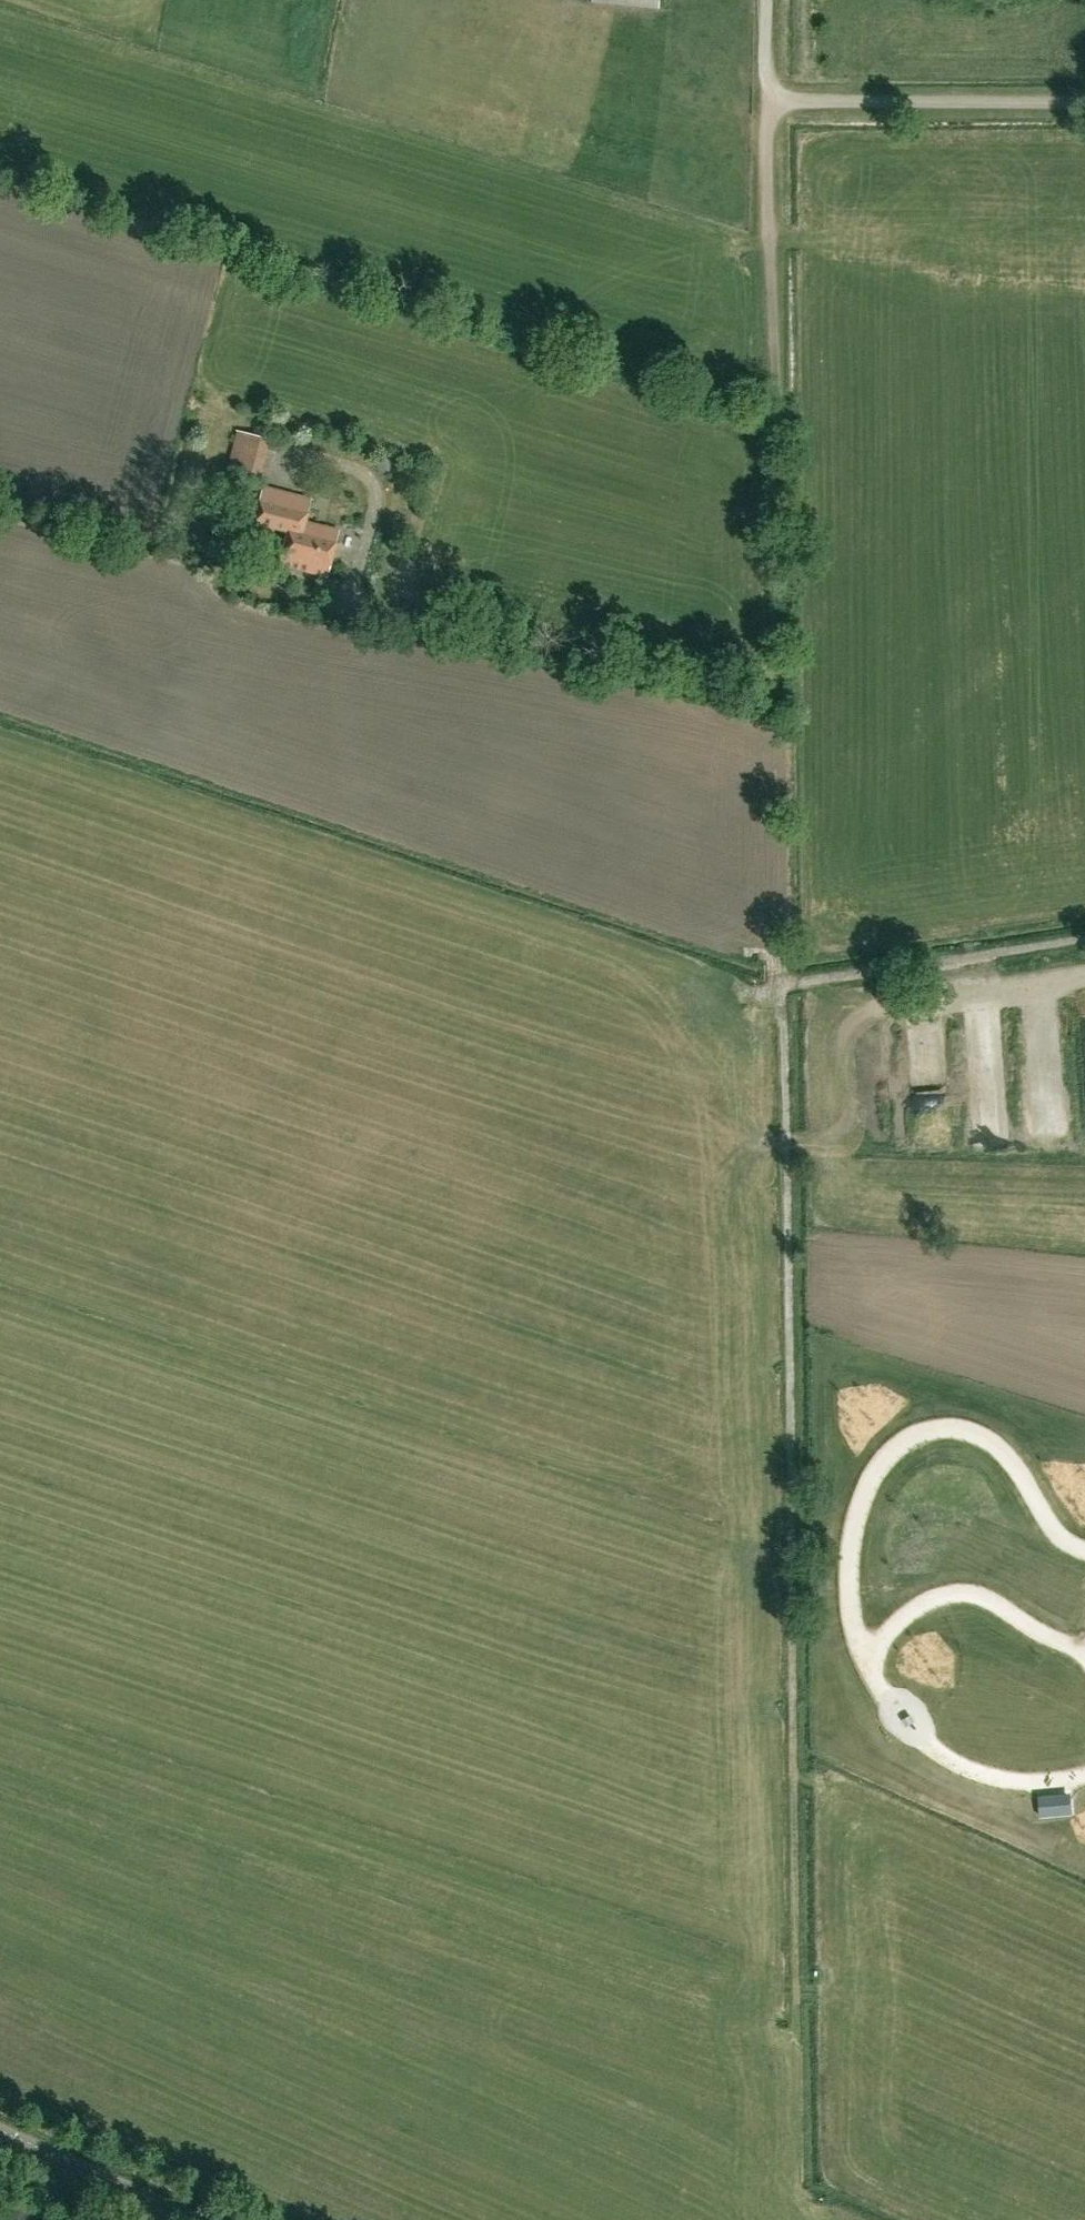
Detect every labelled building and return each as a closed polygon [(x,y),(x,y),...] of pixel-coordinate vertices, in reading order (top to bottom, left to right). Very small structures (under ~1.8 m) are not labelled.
[(662,0),(594,0),(594,2),(661,8),(662,0)] [(256,479),(266,439),(241,433),(231,473),(256,479)] [(338,530),(304,522),(310,499),(262,487),(252,528),(264,531),(266,526),(288,532),(280,565),(327,576),(338,530)]
